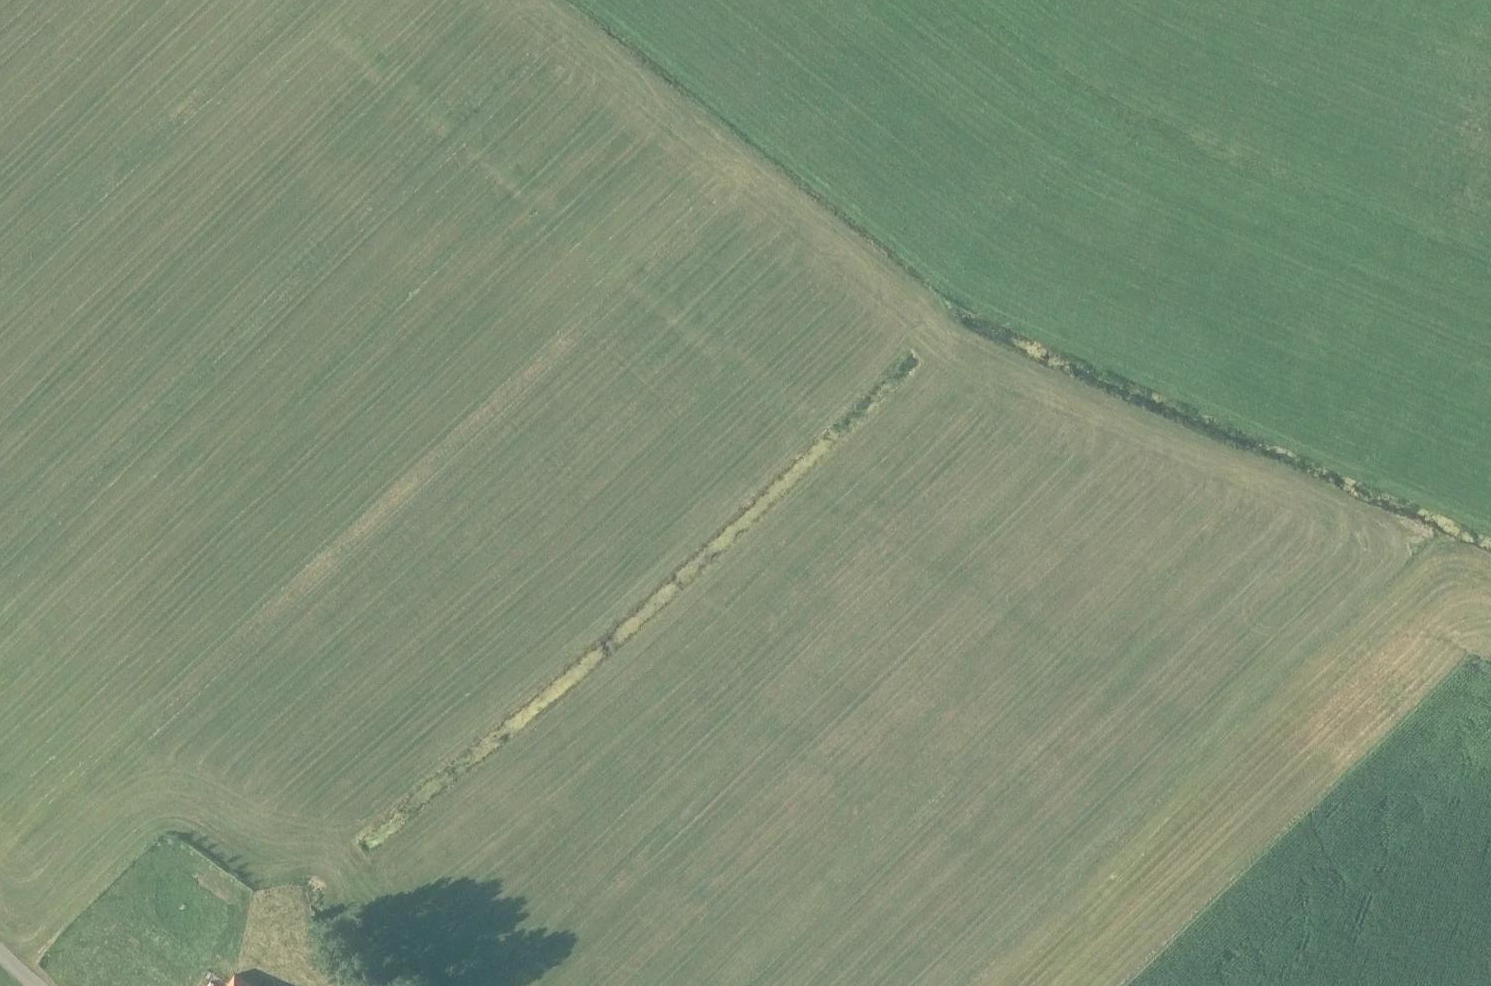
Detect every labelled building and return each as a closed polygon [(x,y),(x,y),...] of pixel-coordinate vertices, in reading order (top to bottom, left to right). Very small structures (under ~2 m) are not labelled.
[(234,974),(227,985),(254,985),(234,974)]
